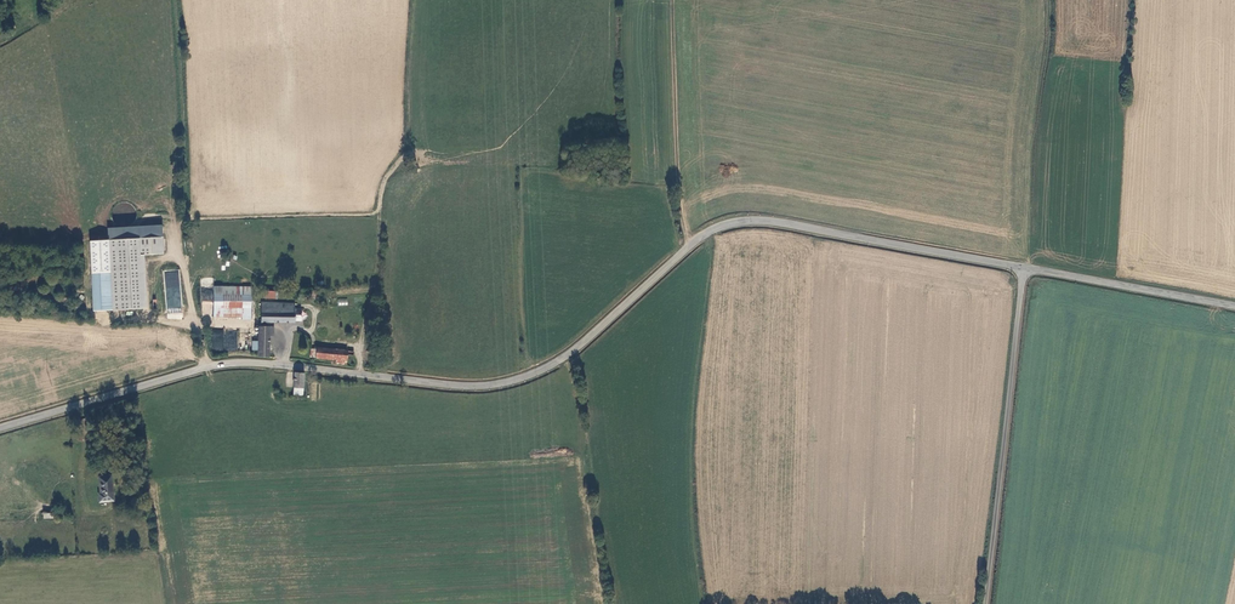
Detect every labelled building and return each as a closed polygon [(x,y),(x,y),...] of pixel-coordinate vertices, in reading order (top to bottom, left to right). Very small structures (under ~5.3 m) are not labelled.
[(153,245),(154,252),(160,252),(159,235),(105,238),(109,308),(140,306),(136,246),(153,245)] [(179,270),(164,272),(168,320),(183,318),(179,270)] [(247,317),(248,293),(210,293),(210,317),(247,317)] [(292,301),(258,301),(258,320),(292,320),(292,319),(299,319),(299,307),(292,307),(292,301)] [(266,325),(256,325),(255,339),(255,348),(255,354),(265,355),(266,333),(266,325)] [(237,350),(237,331),(222,332),(222,333),(212,333),(213,351),(237,350)] [(327,357),(327,362),(341,363),(343,348),(313,345),(313,348),(306,347),(306,355),(327,357)] [(301,391),(302,371),(292,370),(290,390),(301,391)] [(96,491),(96,499),(110,498),(109,473),(97,474),(98,490),(96,491)]
